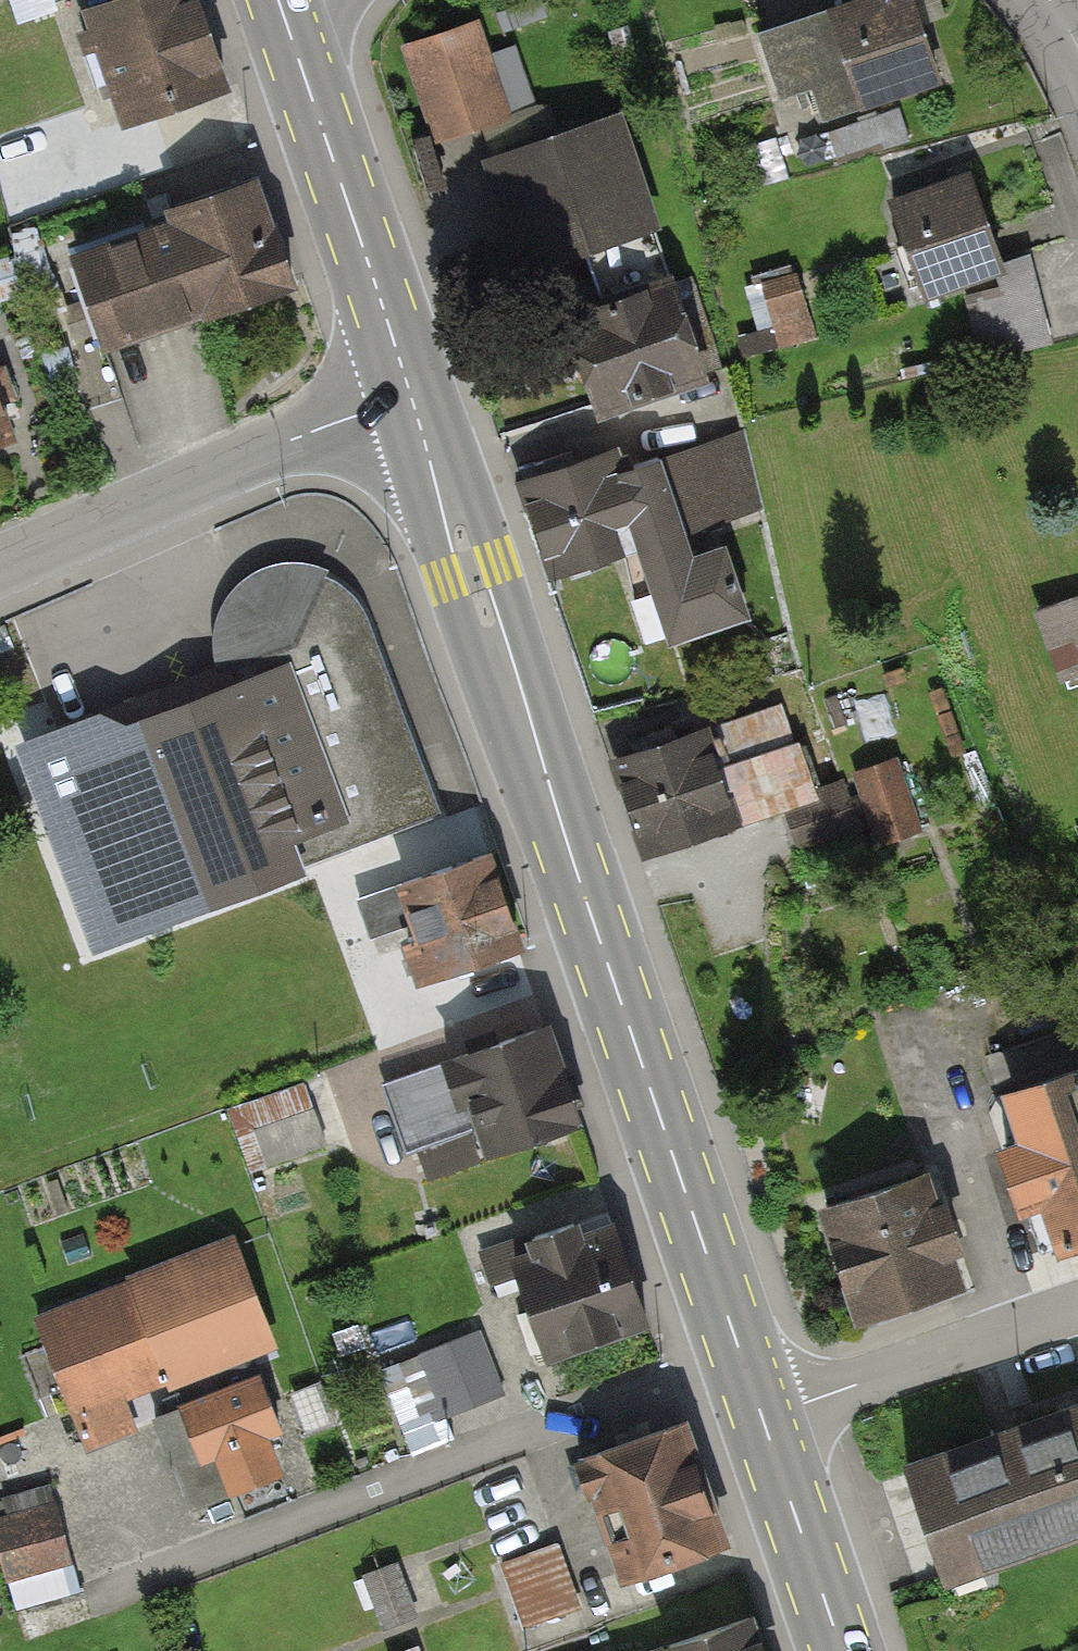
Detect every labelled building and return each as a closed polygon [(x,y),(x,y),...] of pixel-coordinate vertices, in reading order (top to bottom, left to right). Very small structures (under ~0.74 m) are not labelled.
[(194,0),(100,0),(75,9),(113,124),(223,88),(194,0)] [(766,37),(784,93),(818,82),(827,109),(936,73),(911,0),(877,0),(766,37)] [(478,23),(404,48),(434,139),(508,114),(478,23)] [(606,301),(568,314),(601,410),(701,376),(613,119),(491,160),(527,266),(587,245),(606,301)] [(968,179),(894,206),(924,289),(999,262),(968,179)] [(289,279),(256,180),(70,242),(103,341),(289,279)] [(1030,254),(999,262),(1004,289),(969,299),(984,359),(1052,342),(1030,254)] [(11,437),(0,404),(0,440),(11,437)] [(632,447),(520,485),(549,574),(641,544),(674,640),(751,615),(720,524),(763,510),(735,426),(636,459),(632,447)] [(451,817),(378,628),(361,599),(333,572),(304,566),(272,569),(233,592),(220,622),(217,656),(220,666),(18,741),(94,946),(451,817)] [(1037,607),(1063,681),(1077,676),(1077,655),(1074,642),(1077,641),(1077,593),(1037,607)] [(702,730),(615,760),(647,854),(784,808),(799,854),(859,833),(842,783),(811,793),(795,747),(717,773),(702,730)] [(893,762),(860,773),(880,835),(913,824),(893,762)] [(522,951),(489,851),(396,883),(410,926),(414,939),(405,942),(421,984),(522,951)] [(410,926),(396,883),(356,896),(371,939),(410,926)] [(584,1124),(551,1024),(384,1078),(409,1152),(479,1129),(488,1156),(584,1124)] [(995,1092),(1049,1255),(1077,1245),(1077,1064),(995,1092)] [(250,1163),(352,1142),(338,1075),(236,1095),(250,1163)] [(927,1173),(813,1211),(851,1325),(965,1287),(927,1173)] [(648,1327),(611,1217),(506,1252),(542,1362),(648,1327)] [(233,1249),(40,1328),(79,1422),(272,1343),(233,1249)] [(508,1393),(485,1337),(390,1375),(413,1431),(508,1393)] [(202,1469),(218,1462),(231,1494),(282,1472),(270,1441),(287,1434),(263,1376),(178,1411),(202,1469)] [(902,1463),(939,1574),(1077,1528),(1077,1405),(902,1463)] [(686,1420),(574,1457),(615,1581),(727,1544),(686,1420)] [(17,1605),(86,1588),(60,1485),(0,1499),(0,1535),(17,1605)] [(751,1615),(641,1650),(763,1650),(751,1615)]
